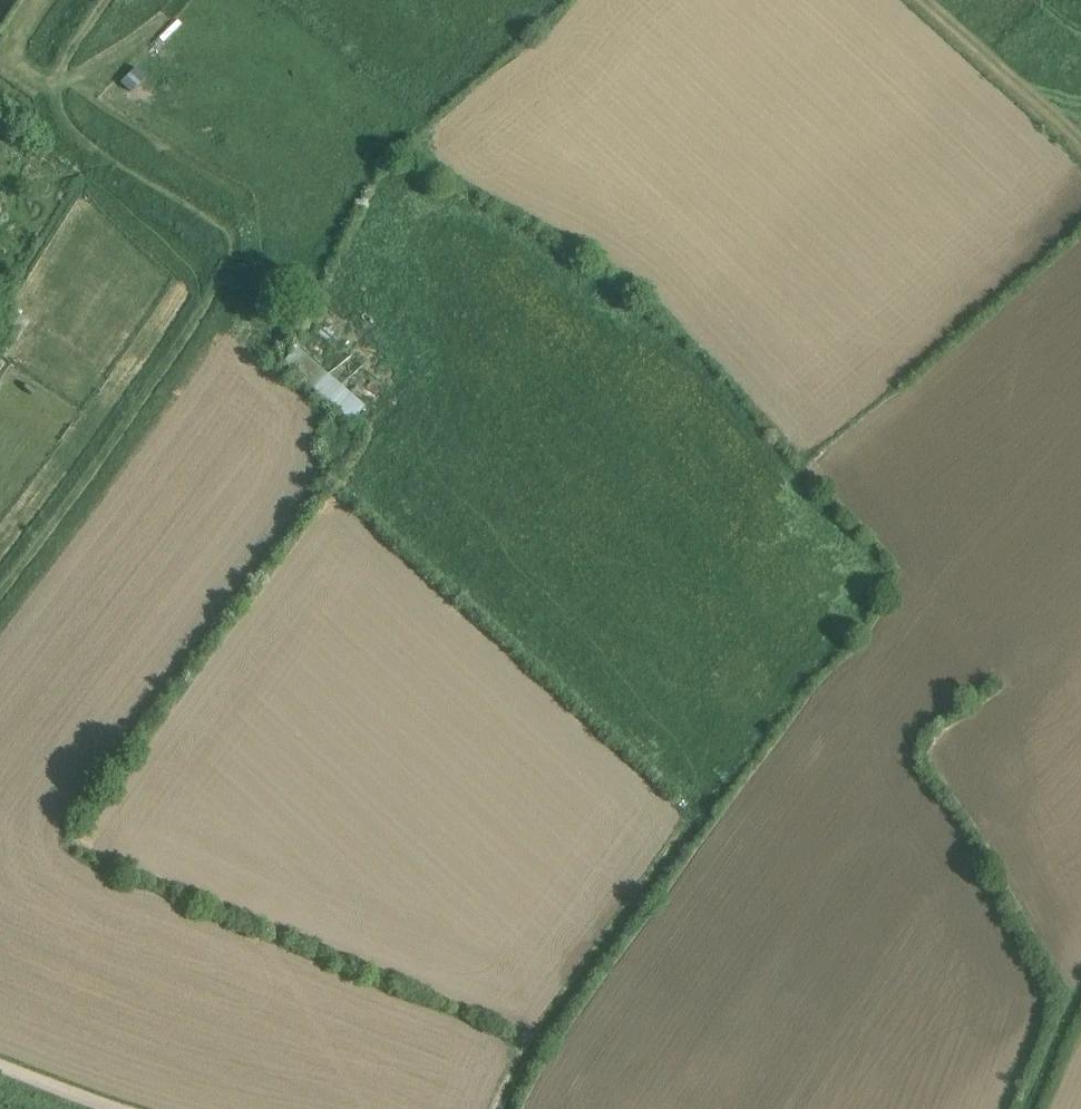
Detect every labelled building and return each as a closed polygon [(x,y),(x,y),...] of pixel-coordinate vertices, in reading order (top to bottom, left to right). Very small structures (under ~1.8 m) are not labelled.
[(127,80),(135,89),(149,76),(141,67),(127,80)] [(285,360),(352,422),(367,406),(299,344),(285,360)]
